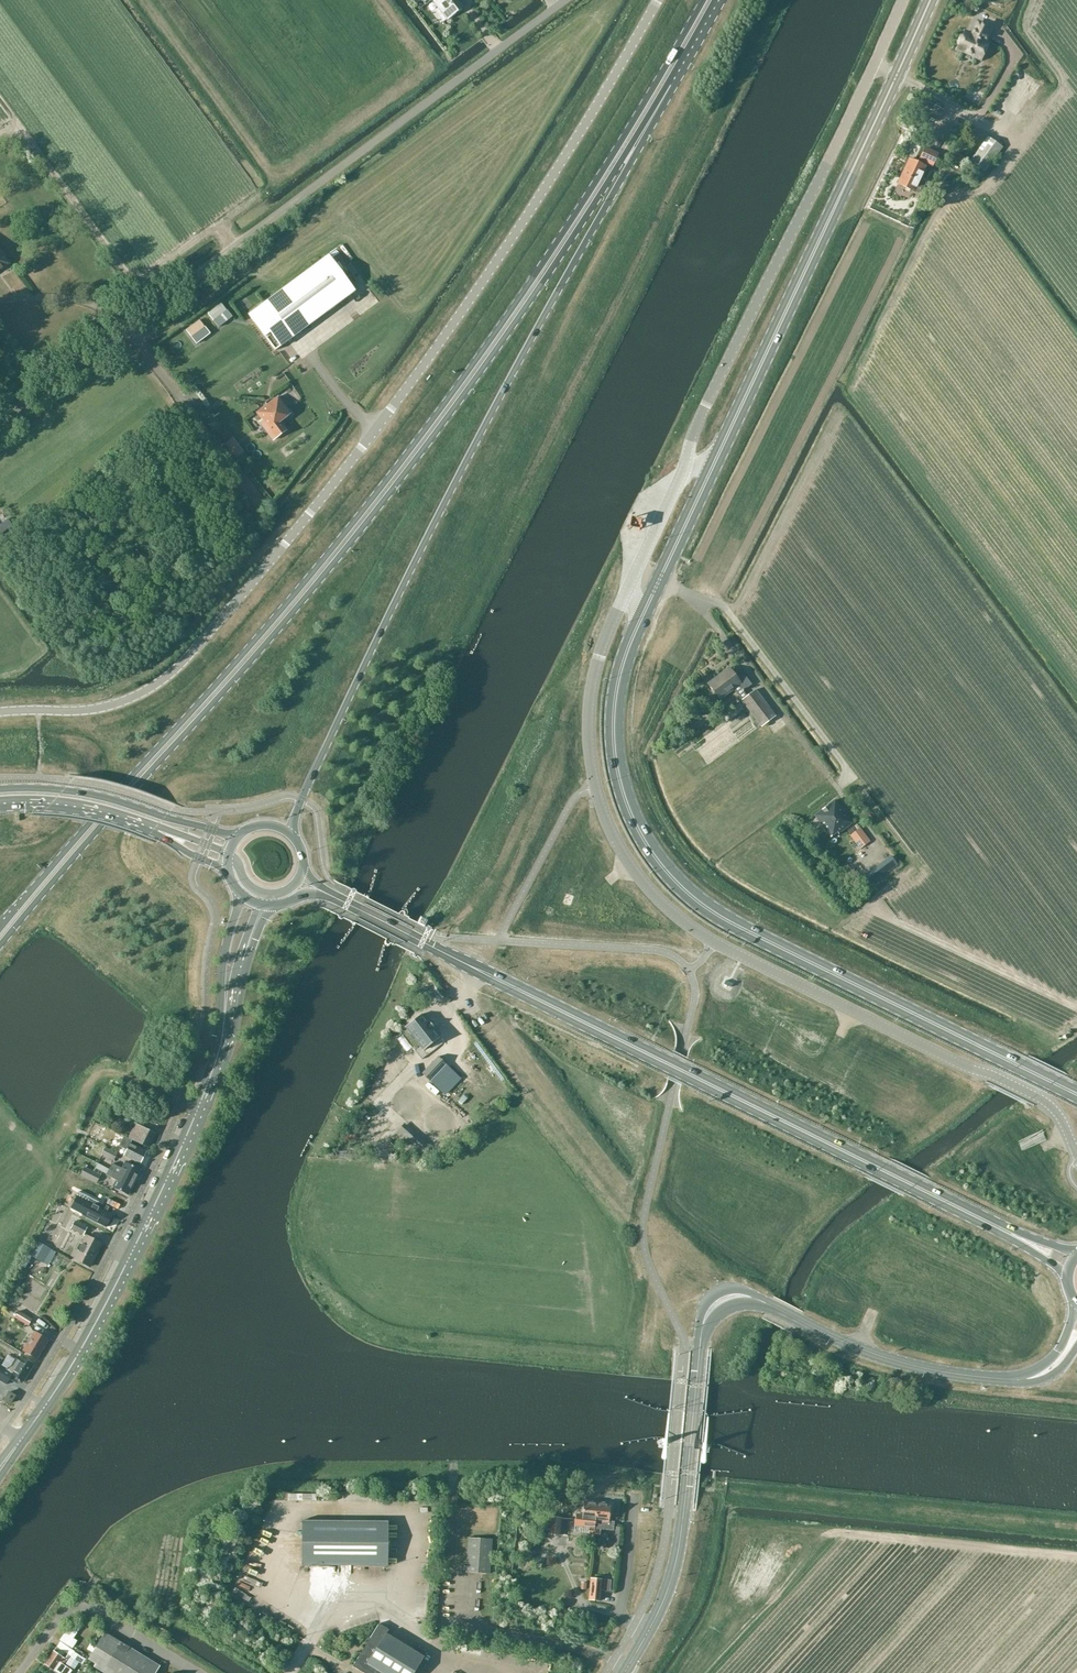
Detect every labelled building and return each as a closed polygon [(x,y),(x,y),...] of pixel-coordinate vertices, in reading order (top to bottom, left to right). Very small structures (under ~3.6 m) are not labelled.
[(457,0),(436,0),(434,2),(438,8),(441,6),(449,18),(462,8),(457,0)] [(975,33),(973,36),(965,33),(963,36),(961,37),(959,38),(958,41),(958,43),(959,46),(957,49),(981,60),(988,44),(985,42),(991,29),(978,23),(973,32),(975,33)] [(974,81),(967,90),(977,98),(984,88),(974,81)] [(988,137),(971,162),(985,172),(1003,148),(988,137)] [(909,159),(898,184),(917,193),(919,193),(921,191),(923,190),(927,183),(920,180),(928,164),(933,166),(939,154),(925,147),(918,163),(909,159)] [(964,157),(960,162),(965,165),(968,159),(964,157)] [(10,264),(0,251),(0,271),(10,264)] [(265,303),(249,315),(275,351),(288,341),(356,291),(328,256),(266,302),(265,303)] [(221,303),(208,313),(219,327),(232,317),(221,303)] [(199,320),(186,330),(197,344),(210,334),(199,320)] [(268,429),(266,431),(273,440),(286,430),(280,422),(290,414),(278,397),(256,413),(268,429)] [(233,438),(226,443),(236,457),(243,452),(233,438)] [(641,517),(631,515),(629,525),(639,527),(641,517)] [(734,690),(739,687),(743,692),(752,685),(743,673),(737,677),(729,667),(721,674),(722,675),(709,685),(720,701),(734,690)] [(761,727),(776,716),(756,689),(741,701),(761,727)] [(837,832),(838,833),(852,823),(835,800),(814,815),(831,837),(837,832)] [(860,849),(870,841),(860,828),(850,835),(860,849)] [(890,856),(884,860),(890,869),(897,864),(890,856)] [(871,870),(863,876),(870,884),(877,879),(871,870)] [(429,923),(422,919),(419,926),(426,929),(429,923)] [(422,1014),(405,1027),(420,1046),(423,1050),(440,1038),(433,1029),(434,1028),(429,1022),(428,1023),(422,1014)] [(420,1046),(415,1051),(421,1059),(427,1055),(423,1050),(420,1046)] [(438,1057),(422,1073),(430,1081),(446,1065),(438,1057)] [(135,1123),(127,1138),(148,1149),(156,1134),(135,1123)] [(124,1136),(119,1146),(126,1149),(123,1156),(140,1165),(147,1151),(136,1146),(137,1143),(130,1140),(124,1136)] [(113,1161),(117,1154),(105,1149),(102,1155),(113,1161)] [(112,1163),(109,1169),(135,1183),(141,1170),(125,1162),(122,1168),(112,1163)] [(84,1167),(80,1176),(97,1184),(101,1175),(84,1167)] [(109,1169),(106,1175),(116,1180),(112,1187),(129,1195),(135,1183),(109,1169)] [(109,1208),(103,1204),(103,1205),(79,1193),(79,1194),(78,1193),(70,1209),(82,1214),(81,1215),(107,1228),(107,1226),(110,1227),(113,1221),(112,1221),(114,1216),(113,1216),(113,1214),(107,1211),(109,1208)] [(75,1221),(71,1229),(83,1235),(87,1228),(75,1221)] [(77,1250),(73,1259),(89,1267),(101,1243),(85,1235),(81,1243),(79,1244),(77,1248),(77,1250)] [(37,1241),(32,1251),(45,1259),(51,1250),(37,1241)] [(18,1311),(14,1318),(28,1326),(32,1319),(18,1311)] [(34,1331),(22,1351),(37,1360),(49,1340),(34,1331)] [(7,1385),(12,1376),(24,1383),(34,1365),(22,1357),(19,1361),(15,1359),(10,1366),(6,1364),(4,1367),(0,1364),(0,1381),(7,1385)] [(9,1392),(4,1400),(10,1404),(15,1396),(9,1392)] [(588,1533),(594,1534),(596,1503),(583,1502),(581,1515),(575,1514),(574,1525),(581,1526),(588,1526),(588,1533)] [(600,1529),(613,1530),(614,1521),(608,1521),(610,1504),(596,1503),(594,1534),(599,1534),(600,1529)] [(550,1517),(549,1534),(560,1535),(561,1518),(550,1517)] [(387,1521),(302,1521),(302,1564),(386,1565),(387,1521)] [(465,1572),(482,1573),(490,1574),(492,1539),(468,1538),(465,1572)] [(590,1578),(588,1600),(599,1601),(601,1579),(590,1578)] [(77,1645),(82,1637),(78,1635),(87,1622),(77,1616),(64,1637),(77,1645)] [(352,1666),(364,1672),(413,1672),(426,1652),(416,1646),(413,1651),(386,1634),(388,1629),(379,1623),(352,1666)] [(160,1666),(105,1632),(89,1659),(96,1664),(94,1667),(104,1672),(155,1672),(160,1666)] [(44,1664),(57,1672),(70,1672),(72,1670),(64,1665),(67,1660),(65,1658),(68,1655),(57,1646),(44,1664)] [(83,1668),(89,1654),(77,1649),(72,1663),(83,1668)]
